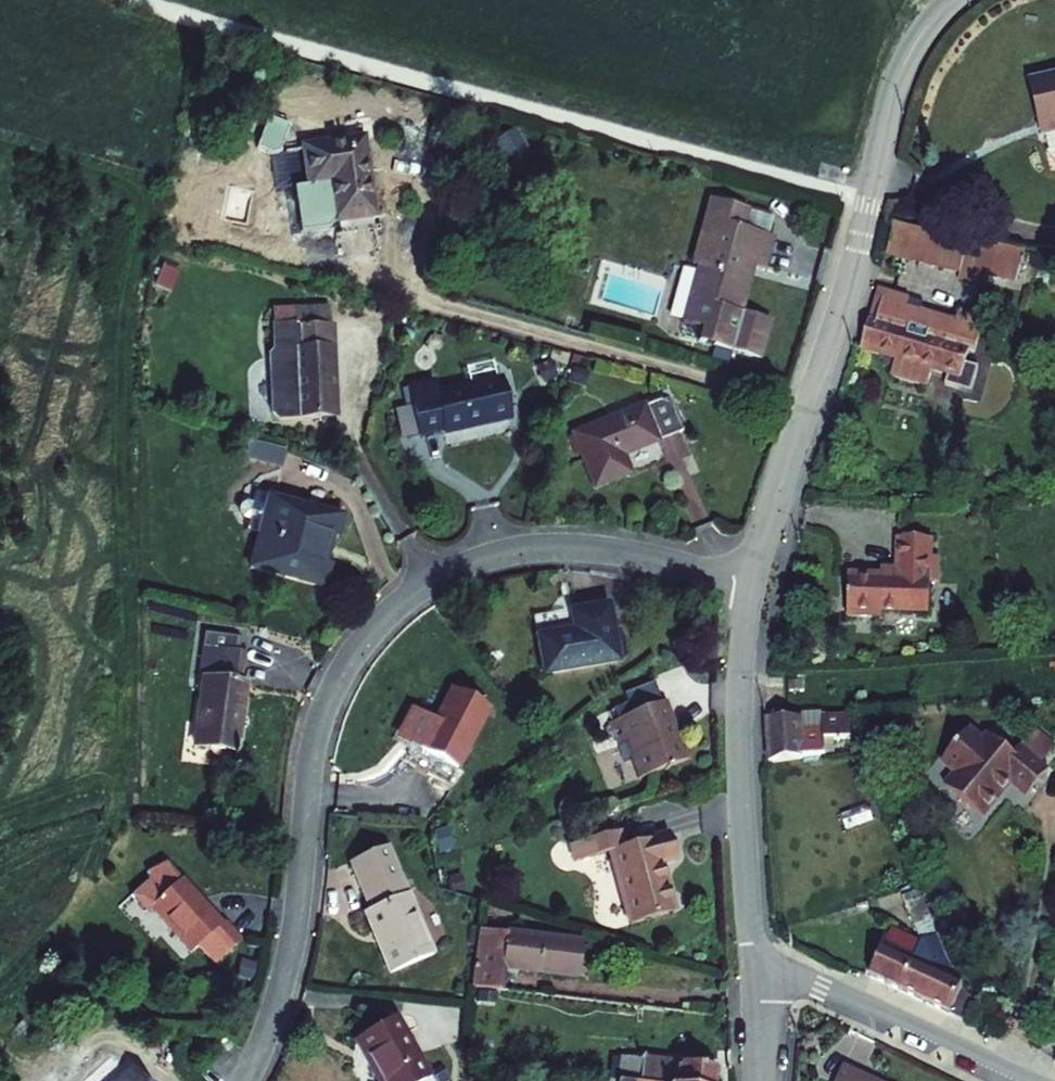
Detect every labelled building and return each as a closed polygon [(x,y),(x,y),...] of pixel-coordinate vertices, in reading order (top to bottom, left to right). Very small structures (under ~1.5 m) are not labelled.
[(1031,83),(1041,124),(1054,121),(1054,78),(1031,83)] [(1046,136),(1050,153),(1048,155),(1052,160),(1054,164),(1054,134),(1046,136)] [(373,216),(362,139),(302,147),(308,187),(328,184),(333,222),(373,216)] [(746,208),(711,198),(681,320),(700,328),(699,342),(759,353),(768,314),(741,307),(752,261),(769,267),(778,231),(742,220),(746,208)] [(978,272),(1005,279),(1021,269),(1025,254),(999,248),(998,252),(896,226),(887,255),(960,274),(962,269),(978,272)] [(163,265),(154,284),(168,291),(178,272),(163,265)] [(978,272),(962,269),(959,279),(975,283),(978,272)] [(1021,269),(1005,279),(1018,282),(1021,269)] [(885,292),(878,290),(869,321),(876,323),(885,292)] [(869,321),(861,349),(896,360),(932,370),(948,375),(961,379),(965,364),(969,351),(975,353),(984,321),(959,314),(957,322),(921,312),(923,304),(885,292),(876,323),(869,321)] [(294,327),(328,325),(327,308),(293,310),(294,327)] [(336,418),(332,325),(328,325),(294,327),(293,310),(271,310),(273,352),(269,356),(272,415),(279,421),(321,419),(321,423),(334,422),(333,418),(336,418)] [(927,387),(932,370),(896,360),(891,377),(927,387)] [(978,368),(965,364),(961,379),(961,390),(971,393),(978,368)] [(961,390),(961,379),(948,375),(945,385),(961,390)] [(412,407),(418,436),(443,431),(443,434),(507,419),(498,380),(434,395),(432,383),(408,388),(412,407)] [(623,455),(683,430),(672,404),(659,399),(574,434),(595,487),(630,473),(623,455)] [(400,440),(418,436),(412,407),(393,411),(400,440)] [(241,440),(237,460),(283,470),(287,451),(241,440)] [(249,569),(323,588),(329,566),(323,564),(330,538),(335,539),(341,517),(254,494),(252,505),(247,523),(245,533),(258,536),(249,569)] [(247,523),(252,505),(245,504),(239,507),(237,515),(241,521),(247,523)] [(898,539),(898,570),(881,569),(881,577),(848,576),(847,617),(882,618),(882,612),(927,613),(928,582),(929,558),(931,558),(931,540),(898,539)] [(931,558),(929,558),(928,582),(940,582),(941,558),(931,558)] [(537,638),(544,674),(617,662),(617,660),(609,614),(607,606),(570,612),(573,631),(537,638)] [(616,613),(609,614),(617,660),(623,659),(627,655),(624,635),(619,631),(616,613)] [(202,646),(235,651),(236,637),(204,633),(202,646)] [(235,651),(202,646),(198,680),(204,680),(195,746),(236,751),(244,686),(240,685),(244,653),(235,651)] [(788,691),(805,691),(804,682),(788,682),(788,691)] [(626,695),(634,715),(664,703),(656,683),(626,695)] [(457,770),(487,711),(451,693),(435,724),(417,715),(410,717),(401,735),(403,743),(457,770)] [(634,715),(610,725),(625,763),(635,758),(644,779),(687,761),(674,727),(677,725),(667,702),(664,703),(634,715)] [(803,731),(802,719),(766,720),(769,764),(803,759),(803,757),(835,754),(834,740),(852,740),(850,717),(822,718),(823,729),(803,731)] [(803,731),(823,729),(822,718),(802,719),(803,731)] [(1040,767),(1054,749),(1054,746),(1036,730),(1019,750),(1040,767)] [(956,775),(945,788),(982,819),(1004,793),(1001,791),(1008,782),(1027,798),(1047,774),(1040,767),(1019,750),(1013,757),(988,737),(983,743),(969,731),(942,763),(956,775)] [(619,832),(569,846),(573,863),(609,853),(629,925),(673,913),(660,863),(675,859),(668,835),(623,848),(619,832)] [(433,954),(387,845),(351,861),(371,908),(364,911),(390,972),(433,954)] [(181,884),(165,867),(132,897),(147,914),(152,910),(191,954),(199,946),(215,963),(240,941),(224,923),(221,926),(182,883),(181,884)] [(903,900),(915,892),(912,886),(900,893),(903,900)] [(921,943),(938,937),(930,916),(917,891),(915,892),(903,900),(921,943)] [(582,942),(478,929),(471,987),(498,990),(502,966),(518,968),(518,970),(578,977),(582,942)] [(886,950),(912,963),(921,945),(895,933),(886,950)] [(938,937),(921,943),(921,945),(912,963),(900,991),(964,1022),(974,1001),(962,988),(947,961),(938,937)] [(900,991),(912,963),(886,950),(883,949),(870,977),(900,991)] [(257,964),(240,960),(236,977),(252,981),(257,964)] [(395,1018),(355,1041),(377,1080),(449,1080),(440,1066),(427,1074),(395,1018)] [(606,1079),(617,1080),(620,1057),(620,1053),(609,1052),(606,1079)] [(620,1080),(714,1080),(716,1069),(620,1057),(617,1080),(620,1080)] [(131,1067),(116,1080),(143,1080),(131,1067)] [(846,1068),(840,1080),(875,1080),(846,1068)]
